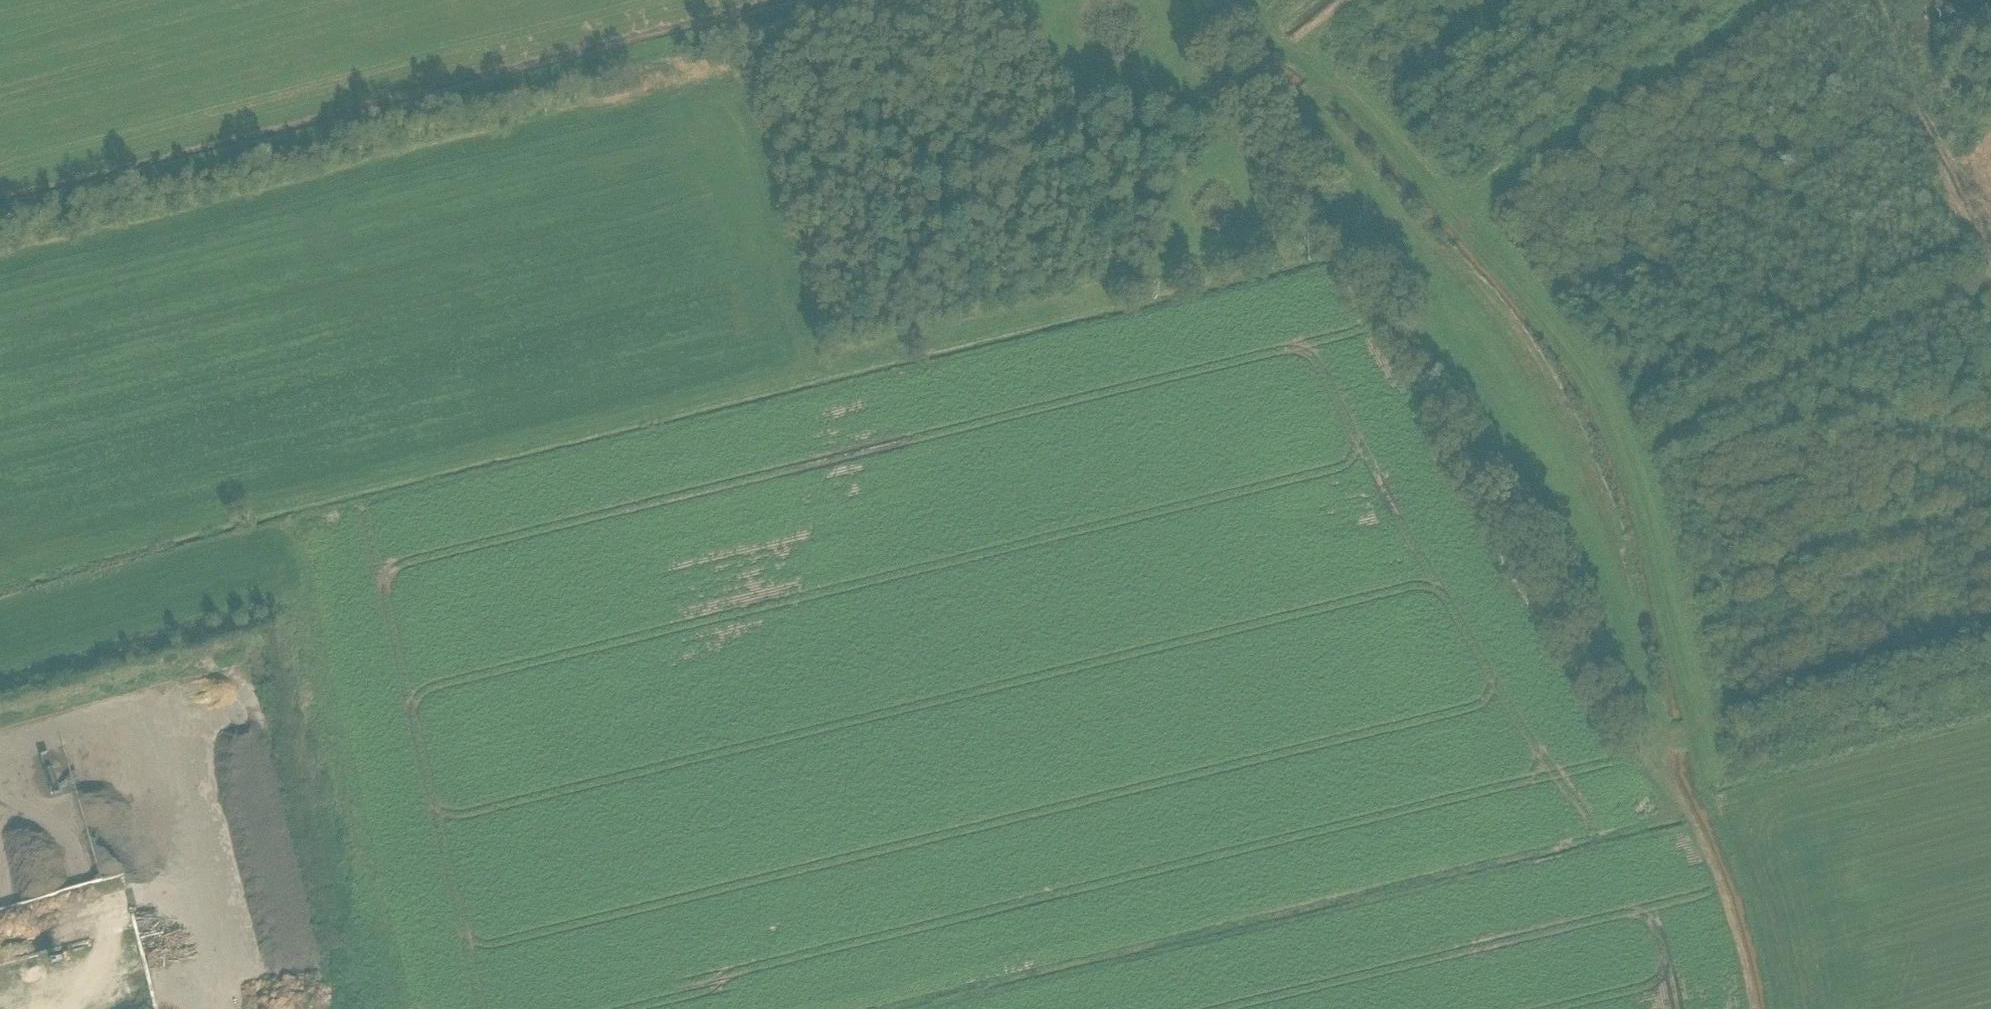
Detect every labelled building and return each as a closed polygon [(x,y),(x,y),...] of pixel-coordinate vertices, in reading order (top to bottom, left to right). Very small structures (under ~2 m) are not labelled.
[(120,922),(131,967),(143,964),(132,919),(120,922)]
